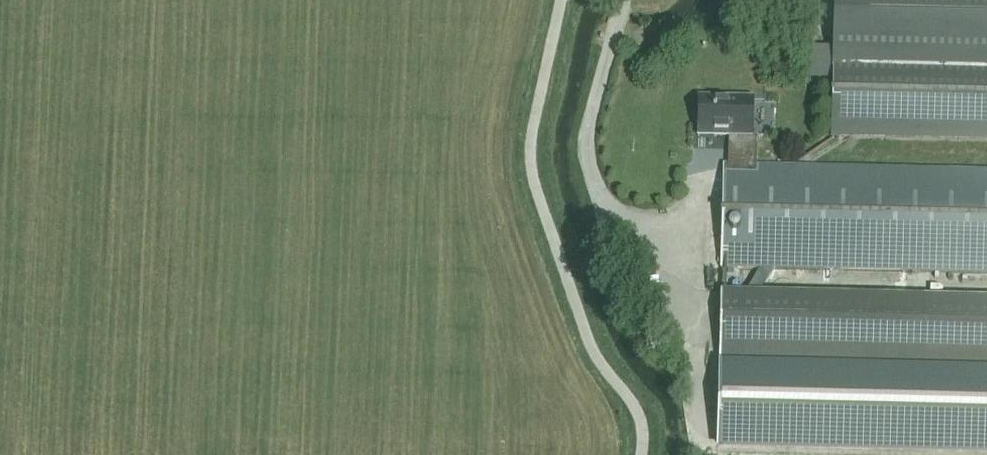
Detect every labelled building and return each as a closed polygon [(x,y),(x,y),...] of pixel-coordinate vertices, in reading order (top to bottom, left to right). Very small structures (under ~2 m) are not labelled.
[(831,137),(986,139),(986,0),(834,0),(831,137)] [(724,165),(721,268),(986,274),(986,171),(756,166),(756,136),(751,136),(752,99),(698,98),(698,136),(728,136),(728,165),(724,165)] [(721,294),(719,360),(717,445),(986,451),(986,301),(721,294)]
